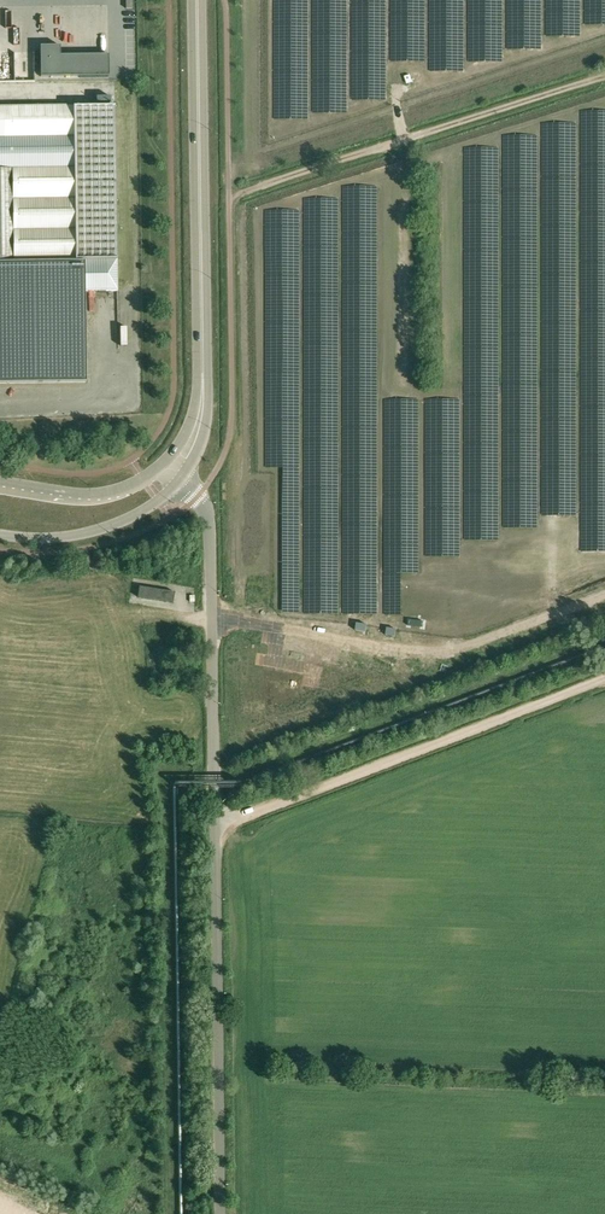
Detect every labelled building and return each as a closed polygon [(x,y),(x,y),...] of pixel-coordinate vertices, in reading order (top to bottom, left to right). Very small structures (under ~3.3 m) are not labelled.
[(60,46),(41,46),(41,76),(60,76),(60,46)] [(87,381),(85,291),(117,291),(117,257),(115,105),(0,106),(0,383),(87,381)] [(173,603),(175,592),(139,586),(137,597),(173,603)] [(357,623),(357,625),(356,630),(366,632),(367,626),(367,624),(357,623)] [(395,637),(396,631),(396,629),(387,628),(387,629),(386,635),(395,637)]
